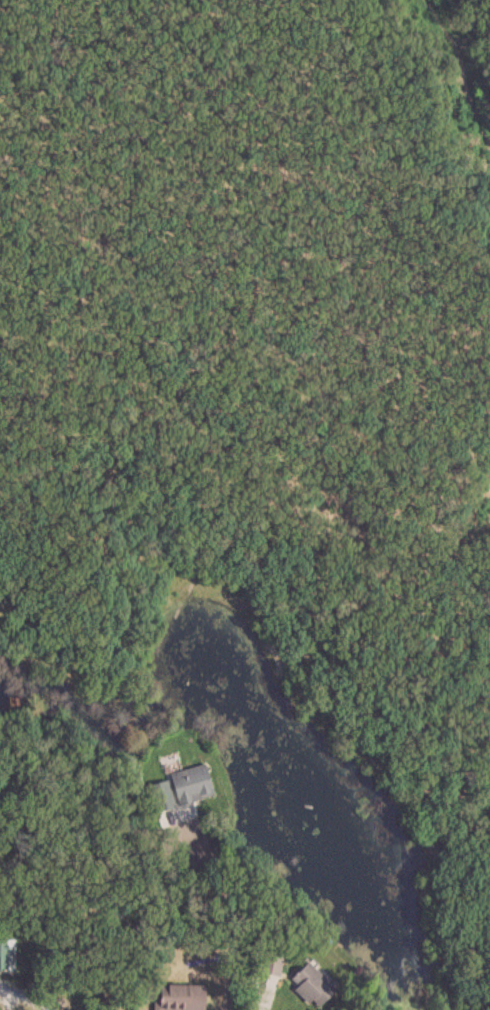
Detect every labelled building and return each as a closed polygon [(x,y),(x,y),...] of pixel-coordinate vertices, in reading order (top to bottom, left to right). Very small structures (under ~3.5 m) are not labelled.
[(212,795),(204,764),(167,773),(175,804),(212,795)] [(13,970),(13,939),(0,939),(0,970),(13,970)] [(313,1009),(333,990),(305,961),(285,981),(313,1009)] [(201,985),(152,984),(152,1009),(201,1009),(201,985)]
